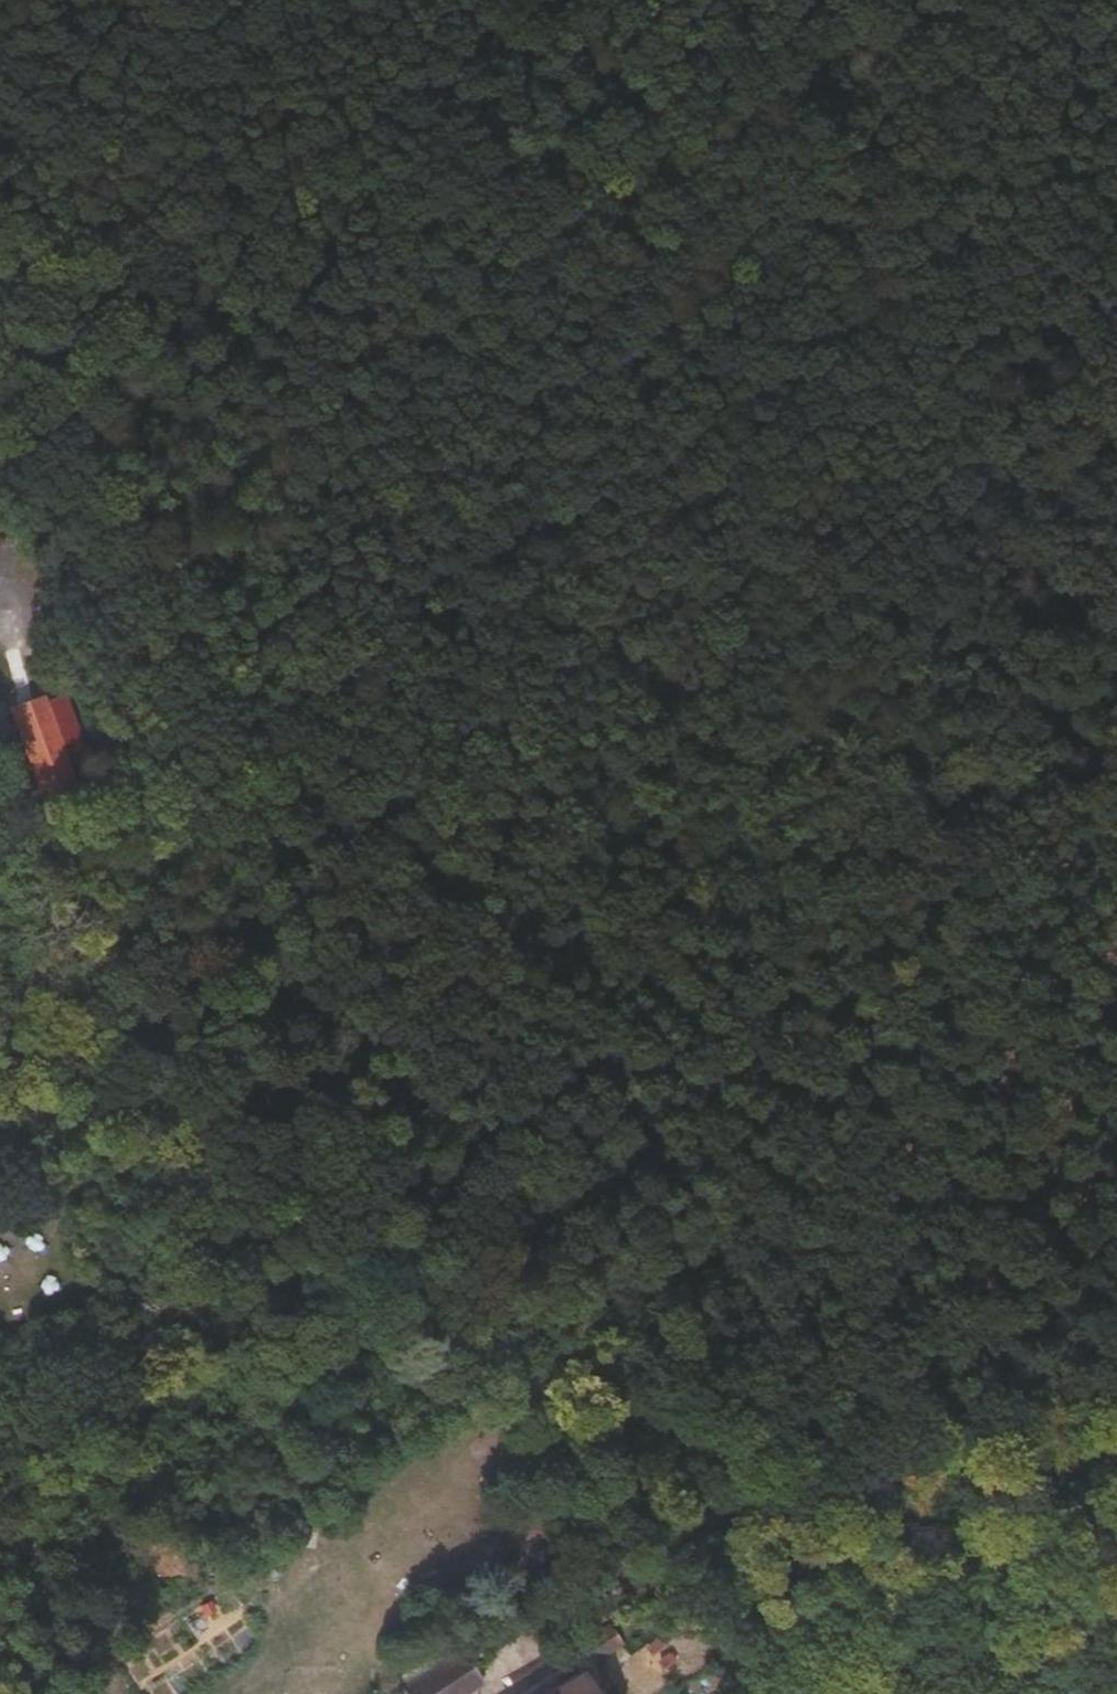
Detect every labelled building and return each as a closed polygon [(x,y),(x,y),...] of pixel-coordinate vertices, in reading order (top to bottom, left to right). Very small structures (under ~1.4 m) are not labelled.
[(69,786),(42,711),(9,724),(35,799),(69,786)] [(585,1660),(616,1640),(601,1617),(571,1638),(585,1660)] [(456,1646),(394,1686),(399,1693),(450,1693),(475,1678),(456,1646)] [(574,1666),(531,1693),(592,1693),(574,1666)]
